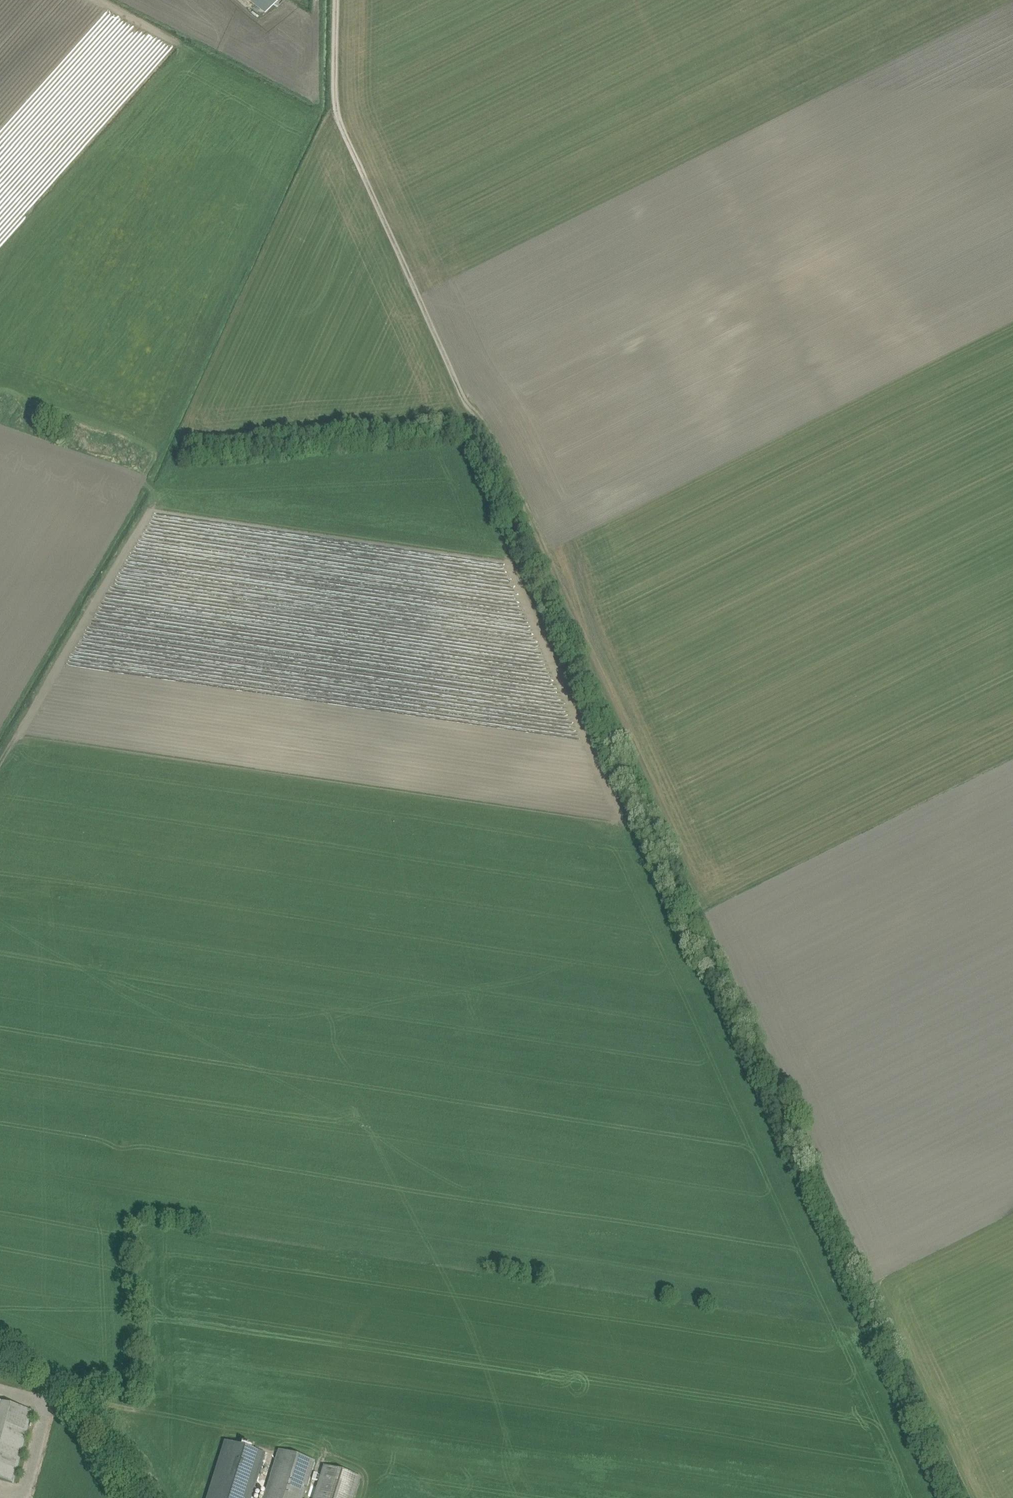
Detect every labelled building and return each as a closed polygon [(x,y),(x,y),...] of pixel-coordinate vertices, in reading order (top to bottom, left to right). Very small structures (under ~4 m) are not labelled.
[(265,10),(271,1),(277,6),(282,0),(253,0),(265,10)] [(12,1483),(31,1410),(0,1402),(0,1480),(12,1483)] [(264,1455),(258,1453),(224,1442),(207,1497),(251,1497),(264,1455)] [(263,1497),(303,1497),(315,1461),(278,1450),(263,1497)] [(360,1476),(323,1465),(313,1497),(354,1497),(360,1476)]
